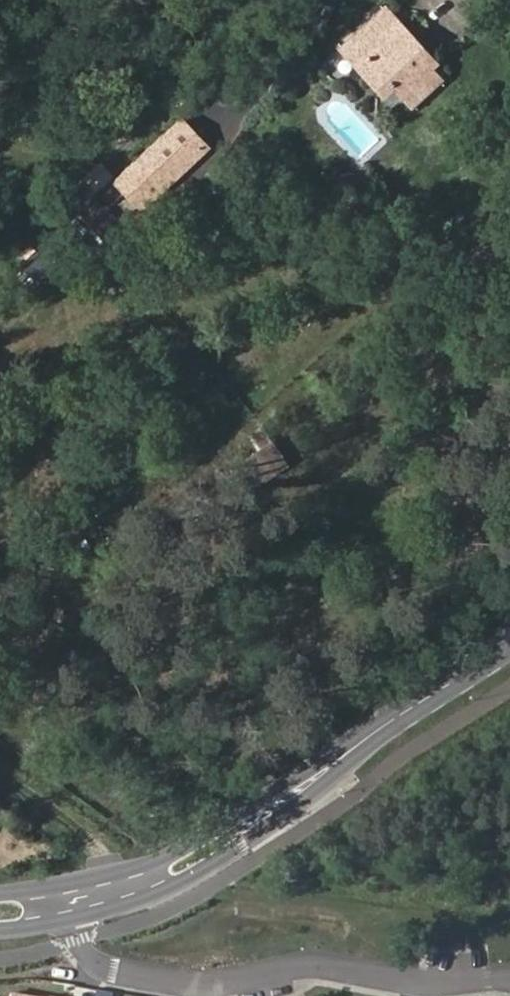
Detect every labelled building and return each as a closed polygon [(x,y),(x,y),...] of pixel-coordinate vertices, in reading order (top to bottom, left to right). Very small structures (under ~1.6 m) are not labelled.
[(426,71),(395,39),(403,31),(381,7),(338,49),(354,65),(363,56),(397,92),(408,104),(434,80),(426,71)] [(433,64),(403,31),(395,39),(426,71),(433,64)] [(397,92),(363,56),(354,65),(388,101),(397,92)] [(141,210),(204,148),(176,119),(113,181),(141,210)] [(94,196),(111,171),(96,161),(79,186),(94,196)]
